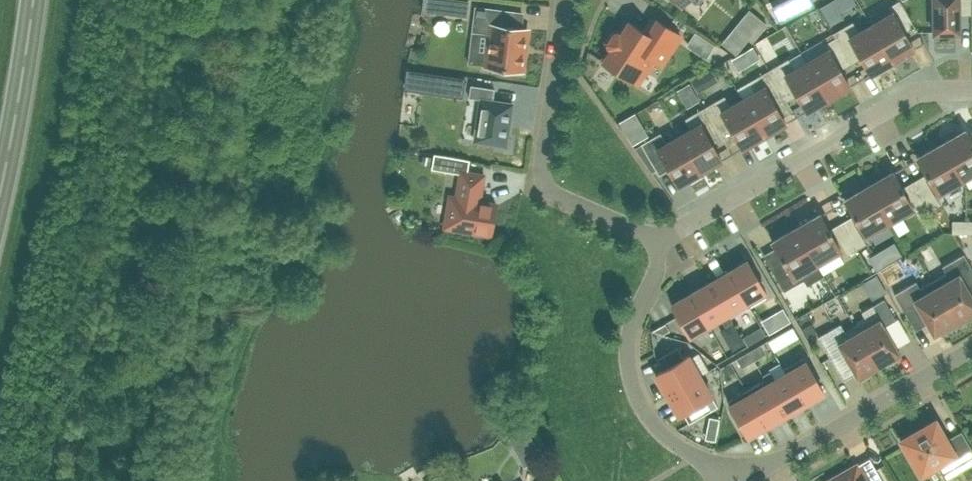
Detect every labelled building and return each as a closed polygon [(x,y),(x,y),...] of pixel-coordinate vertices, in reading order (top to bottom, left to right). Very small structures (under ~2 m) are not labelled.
[(871,25),(892,61),(913,48),(901,28),(912,22),(899,0),(889,6),(892,12),(871,25)] [(970,0),(933,0),(933,33),(959,33),(959,9),(970,9),(970,0)] [(831,4),(822,10),(832,27),(842,21),(831,4)] [(468,64),(521,70),(526,28),(501,25),(503,10),(475,6),(468,64)] [(763,12),(749,19),(758,36),(771,29),(763,12)] [(680,34),(655,18),(646,32),(629,21),(621,33),(618,31),(613,33),(607,42),(608,47),(611,48),(603,60),(636,82),(645,69),(648,70),(655,59),(661,63),(680,34)] [(870,73),(892,61),(871,25),(858,32),(852,22),(833,33),(835,37),(848,59),(858,53),(870,73)] [(694,34),(688,44),(699,51),(705,41),(694,34)] [(828,49),(807,62),(828,98),(849,85),(837,65),(848,59),(835,37),(824,43),(828,49)] [(769,70),(784,96),(794,90),(806,110),(828,98),(807,62),(794,69),(788,59),(769,70)] [(773,102),(784,96),(769,70),(749,81),(755,91),(742,99),(764,135),(785,122),(773,102)] [(859,97),(869,94),(865,80),(855,82),(859,97)] [(494,88),(471,85),(469,97),(480,99),(474,140),(506,145),(512,103),(492,100),(494,88)] [(742,147),(764,135),(742,99),(730,106),(724,96),(705,107),(720,133),(730,127),(742,147)] [(691,128),(678,136),(699,172),(721,159),(709,139),(720,133),(705,107),(685,118),(691,128)] [(961,180),(971,173),(971,144),(964,130),(940,143),(961,180)] [(699,172),(678,136),(666,143),(660,133),(641,144),(656,170),(666,164),(678,184),(699,172)] [(961,180),(940,143),(917,157),(938,193),(961,180)] [(468,160),(434,154),(431,169),(460,174),(456,196),(449,195),(444,227),(490,235),(496,203),(480,200),(484,174),(466,171),(468,160)] [(868,185),(889,222),(912,208),(892,172),(868,185)] [(925,180),(916,185),(928,207),(938,201),(925,180)] [(865,235),(889,222),(868,185),(844,199),(865,235)] [(928,207),(916,185),(907,190),(919,212),(928,207)] [(795,227),(816,263),(840,250),(819,214),(795,227)] [(952,220),(952,233),(971,233),(971,220),(952,220)] [(844,227),(856,248),(865,243),(853,221),(844,227)] [(784,262),(772,269),(783,288),(802,278),(806,285),(823,275),(816,263),(795,227),(772,241),(784,262)] [(856,248),(844,227),(834,232),(847,254),(856,248)] [(933,280),(958,325),(971,316),(971,297),(963,281),(971,276),(971,269),(963,253),(942,266),(946,273),(933,280)] [(747,260),(727,271),(748,306),(767,295),(747,260)] [(727,271),(709,282),(729,317),(748,306),(727,271)] [(877,274),(869,278),(878,296),(887,292),(877,274)] [(840,293),(852,287),(846,275),(833,282),(840,293)] [(942,334),(958,325),(933,280),(920,288),(916,281),(894,293),(906,314),(918,307),(933,334),(940,330),(942,334)] [(709,282),(690,293),(708,324),(720,317),(725,325),(732,321),(730,317),(729,317),(709,282)] [(690,293),(671,304),(691,339),(711,328),(690,293)] [(855,325),(878,365),(886,360),(888,363),(901,356),(884,326),(896,319),(884,298),(861,311),(865,319),(855,325)] [(790,322),(783,311),(773,316),(780,328),(790,322)] [(870,369),(878,365),(855,325),(844,331),(840,323),(817,336),(830,357),(842,350),(859,380),(872,372),(870,369)] [(756,341),(751,333),(743,338),(748,346),(756,341)] [(766,353),(760,344),(748,351),(754,360),(766,353)] [(662,369),(655,373),(667,394),(700,375),(688,354),(683,357),(677,347),(656,358),(662,369)] [(748,351),(736,358),(742,367),(754,360),(748,351)] [(803,357),(783,368),(785,373),(786,372),(804,403),(823,392),(803,357)] [(770,371),(762,375),(764,379),(765,379),(785,414),(804,403),(786,372),(785,373),(775,379),(770,371)] [(700,375),(667,394),(679,414),(683,412),(689,422),(711,409),(705,399),(712,395),(700,375)] [(764,379),(746,389),(767,424),(785,414),(765,379),(764,379)] [(746,389),(727,401),(747,436),(767,424),(746,389)] [(709,417),(705,438),(715,440),(719,418),(709,417)] [(935,420),(900,440),(920,474),(937,464),(945,478),(971,463),(971,452),(960,432),(947,440),(935,420)] [(875,469),(861,477),(854,475),(850,468),(828,480),(882,480),(875,469)]
